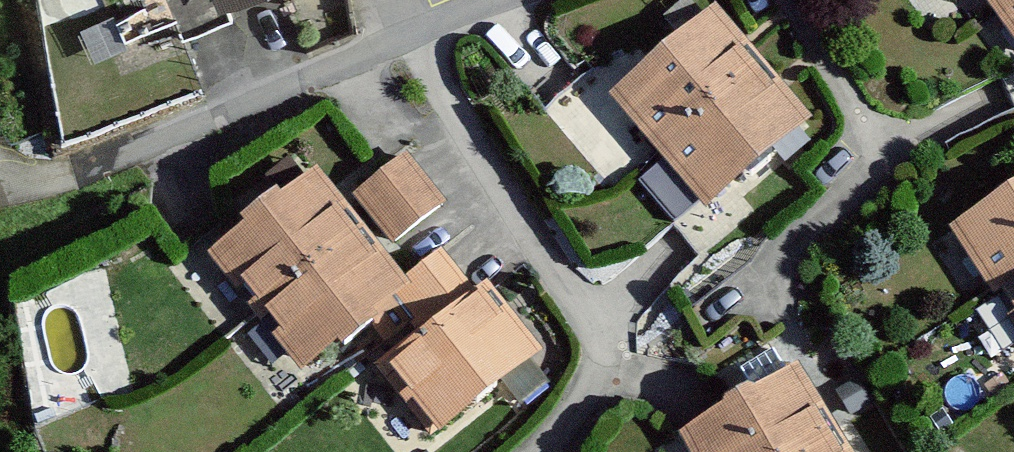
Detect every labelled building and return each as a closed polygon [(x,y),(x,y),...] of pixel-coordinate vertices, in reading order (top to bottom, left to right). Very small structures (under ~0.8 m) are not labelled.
[(271,0),(168,0),(186,39),(271,0)] [(1013,21),(1013,0),(999,0),(1013,21)] [(720,24),(627,105),(717,208),(810,127),(720,24)] [(442,204),(407,161),(363,197),(398,240),(442,204)] [(347,218),(320,185),(221,266),(310,375),(409,294),(382,261),(373,267),(338,225),(347,218)] [(971,240),(1013,304),(1013,211),(971,240)] [(484,308),(447,264),(404,300),(439,342),(395,378),(434,424),(465,399),(477,412),(541,359),(493,301),(484,308)] [(689,425),(706,451),(853,451),(805,379),(757,410),(743,389),(689,425)]
